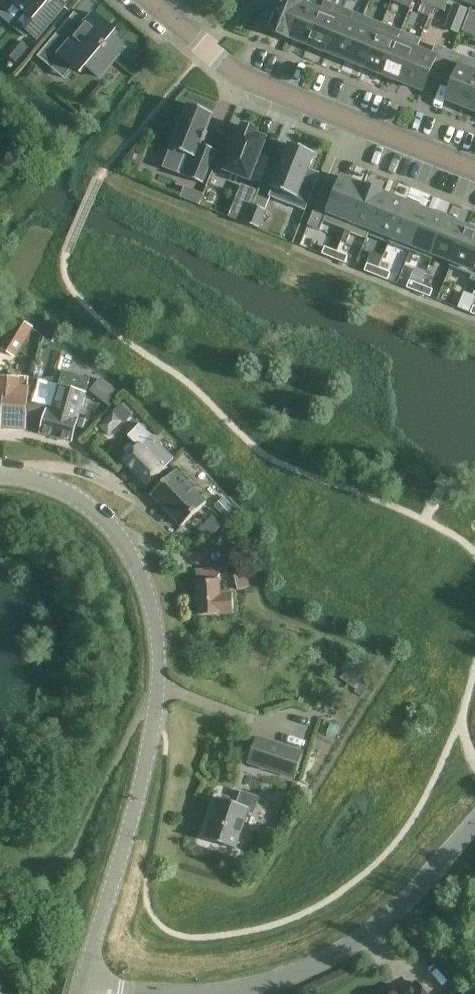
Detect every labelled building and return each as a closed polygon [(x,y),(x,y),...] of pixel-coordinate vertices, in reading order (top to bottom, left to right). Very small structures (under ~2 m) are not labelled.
[(12,3),(33,20),(25,29),(36,39),(65,5),(59,0),(15,0),(12,3)] [(255,6),(274,14),(268,30),(289,39),(290,38),(303,5),(303,4),(294,0),(261,0),(255,6)] [(433,7),(444,12),(448,2),(442,0),(436,0),(433,7)] [(321,12),(308,45),(327,53),(340,20),(344,9),(334,5),(325,1),(321,12)] [(453,4),(443,29),(458,34),(468,10),(453,4)] [(303,5),(290,38),(308,45),(321,12),(303,5)] [(340,20),(327,53),(346,60),(359,27),(363,18),(363,16),(354,12),(344,9),(340,20)] [(115,32),(107,25),(94,14),(86,24),(74,14),(38,57),(64,79),(73,68),(80,74),(86,67),(99,79),(125,48),(112,37),(115,32)] [(359,27),(346,60),(365,68),(378,35),(381,25),(372,22),(363,18),(359,27)] [(378,35),(365,68),(384,75),(397,42),(400,33),(391,29),(381,25),(378,35)] [(397,42),(384,75),(403,83),(416,50),(418,45),(419,41),(411,37),(400,33),(397,42)] [(416,50),(403,83),(424,91),(430,76),(441,80),(451,54),(436,48),(433,57),(428,55),(416,50)] [(441,80),(452,84),(446,100),(467,108),(474,88),(474,63),(467,60),(451,54),(441,80)] [(467,108),(474,112),(474,88),(467,108)] [(176,134),(171,148),(185,153),(177,173),(188,178),(203,184),(216,151),(201,145),(213,114),(189,104),(183,119),(179,117),(173,133),(176,134)] [(231,153),(223,171),(250,182),(251,180),(261,184),(271,158),(261,155),(268,138),(258,134),(260,130),(242,123),(237,137),(232,136),(226,151),(231,153)] [(272,189),(269,196),(305,210),(320,174),(310,170),(316,155),(289,144),(271,188),(272,189)] [(344,230),(362,186),(340,177),(333,195),(322,190),(308,226),(320,231),(324,222),(344,230)] [(346,231),(342,241),(347,243),(351,233),(365,239),(383,194),(362,186),(344,230),(346,231)] [(184,187),(180,198),(198,205),(202,194),(184,187)] [(383,194),(365,239),(367,239),(370,230),(390,238),(404,202),(383,194)] [(390,238),(388,243),(409,251),(425,211),(404,202),(390,238)] [(254,207),(247,223),(258,227),(265,211),(254,207)] [(428,262),(445,220),(426,212),(409,254),(428,262)] [(446,219),(430,259),(432,260),(434,256),(451,263),(450,267),(451,268),(467,227),(446,219)] [(451,268),(472,276),(470,280),(474,282),(474,230),(467,227),(451,268)] [(325,247),(322,255),(334,259),(337,252),(325,247)] [(337,252),(334,259),(345,264),(348,257),(337,252)] [(367,264),(364,271),(376,276),(379,269),(367,264)] [(379,269),(376,276),(388,281),(390,273),(379,269)] [(410,281),(407,288),(418,293),(421,286),(410,281)] [(421,286),(418,293),(430,298),(433,290),(421,286)] [(0,346),(0,350),(16,360),(34,329),(16,318),(0,346)] [(41,347),(38,363),(55,367),(58,350),(41,347)] [(47,411),(41,434),(71,442),(81,409),(89,380),(63,372),(51,412),(47,411)] [(26,410),(28,388),(21,387),(21,380),(0,378),(0,412),(4,412),(3,428),(25,430),(26,410)] [(28,403),(27,422),(37,425),(42,407),(28,403)] [(121,405),(113,413),(122,422),(124,425),(132,417),(121,405)] [(80,418),(78,428),(88,430),(90,421),(80,418)] [(124,461),(147,485),(163,470),(162,470),(174,459),(151,436),(140,447),(139,446),(124,461)] [(176,472),(151,495),(182,527),(206,504),(176,472)] [(223,498),(213,507),(225,519),(234,510),(223,498)] [(213,515),(198,530),(208,541),(223,526),(213,515)] [(242,562),(231,564),(236,592),(248,589),(242,562)] [(198,617),(203,616),(218,615),(232,614),(231,595),(219,595),(218,582),(217,569),(216,570),(196,571),(198,617)] [(341,670),(362,684),(373,668),(350,654),(341,670)] [(257,738),(253,748),(265,751),(260,767),(294,778),(302,753),(257,738)] [(218,799),(205,839),(235,849),(247,812),(252,814),(258,798),(240,793),(236,805),(218,799)] [(417,983),(404,993),(426,993),(417,983)]
